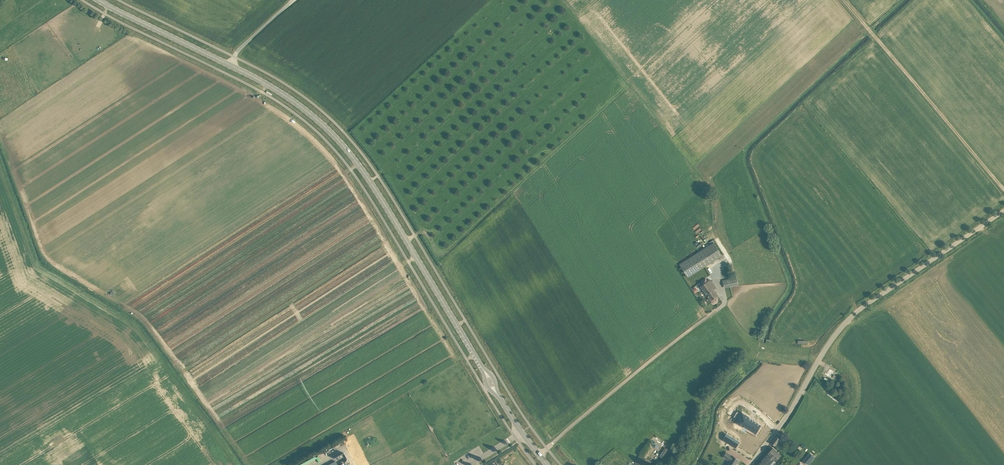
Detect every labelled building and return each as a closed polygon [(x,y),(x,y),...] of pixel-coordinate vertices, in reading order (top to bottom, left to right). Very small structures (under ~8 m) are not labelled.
[(680,263),(688,277),(722,255),(714,242),(710,244),(680,263)] [(737,277),(723,280),(725,288),(739,285),(737,277)] [(717,297),(718,296),(708,281),(701,287),(711,301),(712,300),(713,302),(715,302),(718,301),(718,298),(717,297)] [(738,419),(738,420),(745,424),(743,427),(744,427),(744,426),(756,434),(762,425),(750,418),(749,417),(750,417),(743,412),(742,412),(741,414),(738,419)] [(748,446),(737,440),(736,441),(727,436),(720,448),(722,449),(727,442),(745,453),(748,446)] [(771,443),(776,446),(781,440),(776,436),(771,443)] [(774,462),(775,462),(782,455),(773,448),(758,464),(771,464),(774,462)] [(726,452),(723,457),(729,461),(727,464),(736,464),(740,460),(726,452)] [(810,452),(803,460),(808,464),(815,457),(810,452)] [(652,462),(640,455),(634,464),(650,464),(652,462)]
